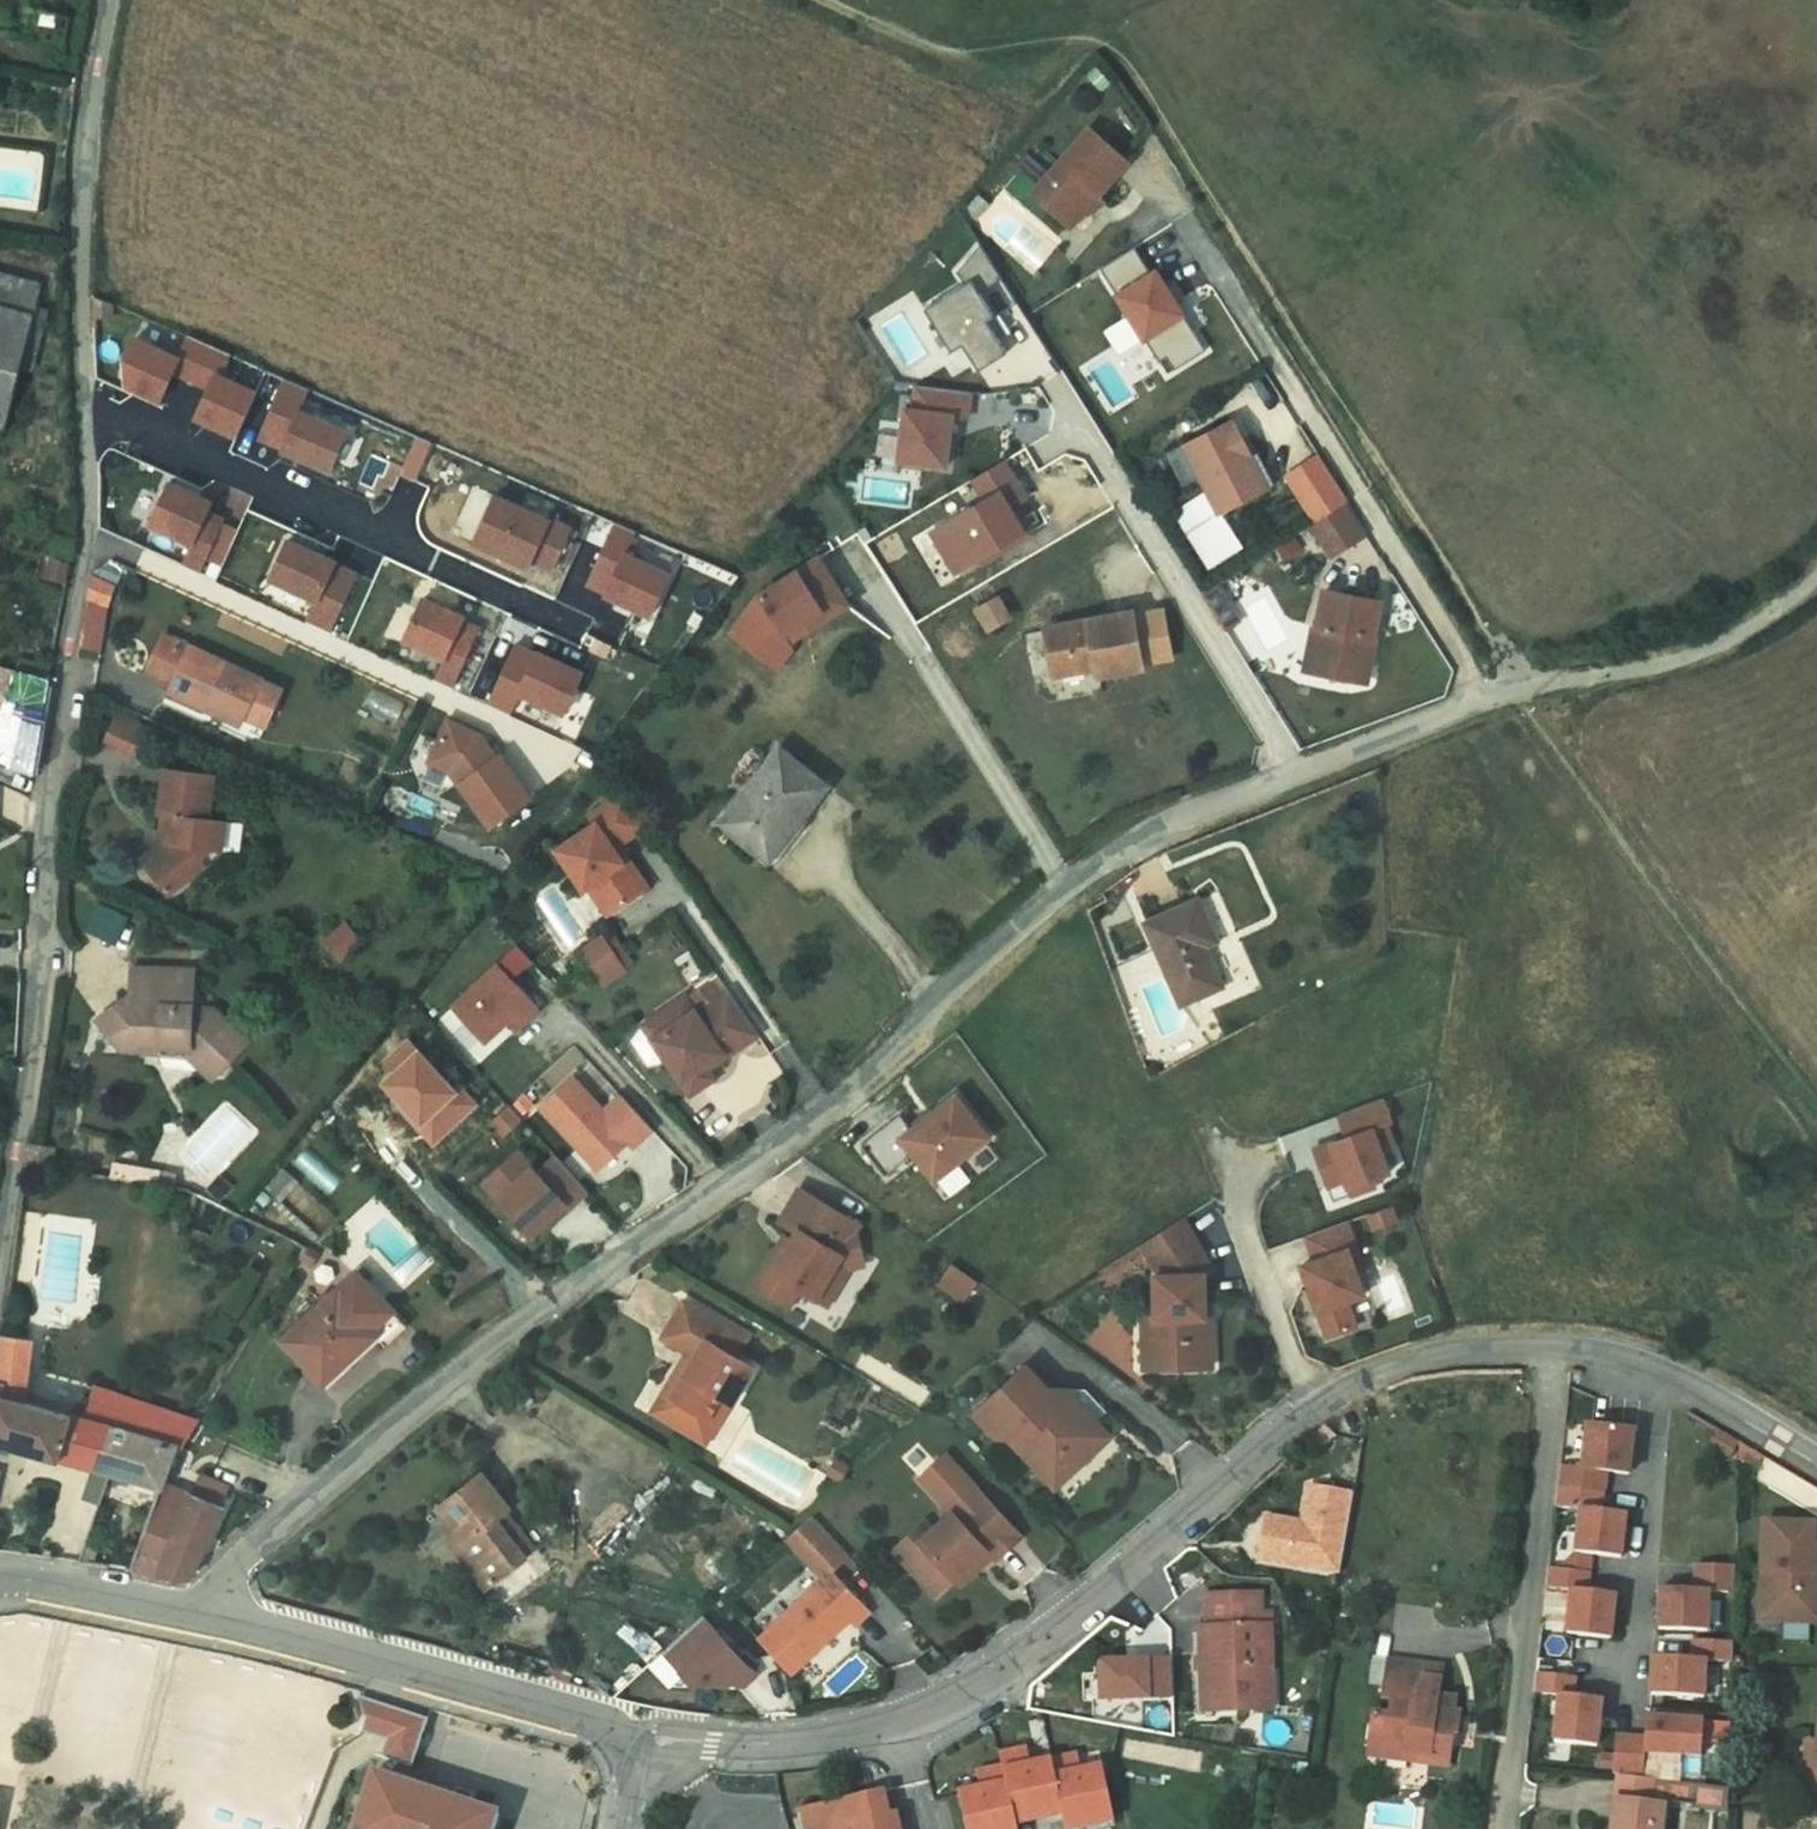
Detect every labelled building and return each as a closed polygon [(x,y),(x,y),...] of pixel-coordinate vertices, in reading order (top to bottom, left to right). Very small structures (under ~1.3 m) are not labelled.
[(71,17),(31,9),(27,30),(67,38),(71,17)] [(1090,128),(1032,194),(1070,227),(1128,161),(1090,128)] [(980,242),(957,271),(965,284),(925,309),(951,350),(963,343),(979,369),(1007,351),(999,337),(1006,332),(981,292),(1003,278),(980,242)] [(1186,298),(1175,280),(1166,285),(1157,271),(1153,273),(1136,246),(1101,268),(1130,314),(1127,316),(1142,340),(1145,338),(1160,361),(1167,356),(1175,369),(1207,349),(1184,313),(1177,317),(1171,307),(1186,298)] [(34,312),(42,284),(0,273),(0,303),(34,312)] [(112,302),(93,295),(93,319),(112,318),(112,302)] [(34,312),(0,303),(0,427),(4,428),(21,364),(34,312)] [(46,315),(34,312),(21,364),(33,367),(46,315)] [(197,417),(238,436),(258,393),(220,376),(230,354),(189,336),(179,359),(135,339),(125,362),(127,385),(162,400),(175,371),(210,387),(197,417)] [(310,389),(284,378),(259,436),(283,447),(282,450),(330,470),(347,432),(301,411),(310,389)] [(917,386),(914,410),(906,409),(899,461),(946,466),(953,416),(968,418),(971,392),(917,386)] [(1220,513),(1261,491),(1244,459),(1251,455),(1233,420),(1185,445),(1185,446),(1200,475),(1220,513)] [(1200,475),(1185,446),(1171,454),(1186,482),(1200,475)] [(1251,455),(1244,459),(1261,491),(1274,484),(1257,452),(1251,455)] [(1313,524),(1343,505),(1348,502),(1319,455),(1284,476),(1313,524)] [(971,480),(984,501),(930,533),(954,573),(1023,533),(1009,509),(1026,499),(1003,461),(971,480)] [(211,503),(168,483),(149,525),(191,544),(181,566),(199,574),(224,521),(206,513),(211,503)] [(470,489),(453,532),(466,537),(482,494),(470,489)] [(549,521),(495,497),(474,545),(529,569),(533,561),(555,571),(572,530),(549,520),(549,521)] [(1343,505),(1313,524),(1332,554),(1362,536),(1343,505)] [(637,532),(615,523),(589,584),(609,593),(608,596),(653,615),(671,574),(627,554),(637,532)] [(335,563),(288,541),(270,580),(317,601),(307,623),(331,634),(357,576),(334,566),(335,563)] [(1291,541),(1278,549),(1285,560),(1297,552),(1291,541)] [(761,594),(731,632),(765,659),(786,633),(822,610),(827,618),(849,605),(819,557),(761,594)] [(69,566),(49,560),(47,577),(67,584),(69,566)] [(93,579),(90,578),(86,597),(106,604),(109,605),(114,586),(93,579)] [(1381,601),(1324,590),(1317,626),(1325,627),(1316,672),(1351,679),(1355,661),(1369,664),(1373,644),(1369,643),(1370,636),(1374,637),(1381,601)] [(106,604),(86,597),(78,648),(100,653),(106,604)] [(989,630),(1010,618),(998,597),(977,610),(989,630)] [(463,618),(422,599),(404,641),(444,659),(434,681),(452,689),(479,630),(461,622),(463,618)] [(786,633),(765,659),(777,668),(793,648),(789,642),(827,618),(822,610),(786,633)] [(1133,618),(1140,663),(1169,658),(1161,613),(1133,618)] [(1047,629),(1055,674),(1098,666),(1100,675),(1141,667),(1140,663),(1133,618),(1132,614),(1047,629)] [(1316,672),(1325,627),(1317,626),(1314,625),(1305,670),(1316,672)] [(172,686),(169,693),(206,709),(209,704),(242,719),(243,717),(265,727),(282,688),(164,634),(147,675),(172,686)] [(535,657),(513,647),(487,705),(510,715),(519,695),(563,715),(581,675),(536,654),(535,657)] [(1365,682),(1369,664),(1355,661),(1351,679),(1365,682)] [(48,680),(17,672),(0,668),(0,727),(2,728),(0,735),(0,759),(32,774),(48,680)] [(209,704),(206,709),(240,724),(242,719),(209,704)] [(148,726),(118,713),(110,733),(139,746),(148,726)] [(478,735),(448,720),(428,761),(447,770),(490,824),(529,793),(497,753),(494,756),(483,742),(480,745),(474,738),(478,735)] [(770,859),(827,786),(780,749),(722,823),(770,859)] [(200,858),(213,848),(222,850),(226,821),(209,819),(215,775),(165,769),(159,814),(163,815),(170,815),(166,841),(159,846),(142,859),(169,894),(206,866),(200,858)] [(646,827),(624,794),(591,816),(596,824),(557,850),(584,890),(589,887),(608,915),(648,888),(629,858),(624,862),(614,848),(620,845),(646,827)] [(170,815),(163,815),(159,846),(166,841),(170,815)] [(620,845),(614,848),(624,862),(629,858),(620,845)] [(213,848),(200,858),(206,866),(222,850),(213,848)] [(1181,1004),(1222,986),(1204,946),(1217,941),(1199,900),(1146,923),(1181,1004)] [(127,919),(97,906),(87,930),(116,943),(127,919)] [(583,951),(593,966),(613,952),(608,945),(603,937),(583,951)] [(609,941),(608,945),(613,952),(593,966),(604,983),(633,964),(615,937),(609,941)] [(483,1038),(506,1017),(514,1026),(538,1004),(497,960),(450,1004),(483,1038)] [(194,970),(132,969),(131,994),(135,998),(124,1009),(119,1003),(99,1019),(123,1049),(132,1050),(142,1043),(161,1045),(160,1053),(160,1055),(165,1065),(172,1067),(204,1071),(205,1073),(220,1072),(249,1042),(216,1010),(205,1023),(192,1012),(192,1010),(194,970)] [(759,1035),(730,992),(697,1014),(686,996),(659,1014),(668,1028),(653,1038),(690,1094),(714,1078),(707,1069),(705,1065),(716,1057),(718,1061),(759,1035)] [(131,994),(119,1003),(124,1009),(135,998),(131,994)] [(216,1010),(192,1010),(192,1012),(205,1023),(216,1010)] [(659,1014),(644,1024),(653,1038),(668,1028),(659,1014)] [(431,1144),(473,1105),(460,1091),(457,1094),(407,1041),(383,1064),(394,1076),(380,1089),(431,1144)] [(142,1043),(132,1050),(160,1053),(161,1045),(142,1043)] [(716,1057),(705,1065),(707,1069),(718,1061),(716,1057)] [(573,1076),(542,1104),(598,1164),(628,1137),(632,1142),(651,1126),(621,1093),(603,1109),(573,1076)] [(901,1115),(861,1145),(886,1176),(915,1154),(935,1180),(989,1137),(957,1095),(912,1130),(901,1115)] [(1384,1098),(1338,1115),(1346,1137),(1314,1149),(1327,1186),(1345,1179),(1351,1194),(1374,1186),(1372,1179),(1389,1173),(1380,1150),(1394,1145),(1386,1123),(1392,1121),(1384,1098)] [(509,1100),(491,1117),(503,1130),(521,1114),(509,1100)] [(1332,1117),(1300,1132),(1306,1144),(1337,1129),(1332,1117)] [(520,1148),(497,1169),(512,1185),(500,1196),(532,1231),(566,1200),(570,1205),(589,1188),(557,1153),(539,1169),(520,1148)] [(133,1167),(114,1164),(112,1176),(132,1179),(133,1167)] [(157,1171),(133,1167),(132,1179),(155,1183),(157,1171)] [(284,1169),(267,1188),(281,1201),(298,1182),(284,1169)] [(497,1169),(485,1180),(500,1196),(512,1185),(497,1169)] [(176,1174),(157,1171),(155,1183),(174,1186),(176,1174)] [(1345,1179),(1327,1186),(1332,1201),(1351,1194),(1345,1179)] [(859,1224),(800,1189),(781,1220),(798,1231),(792,1241),(785,1253),(778,1249),(756,1285),(790,1305),(800,1288),(816,1298),(841,1256),(860,1251),(855,1231),(859,1224)] [(264,1191),(257,1199),(265,1207),(272,1198),(264,1191)] [(1391,1207),(1370,1215),(1375,1229),(1396,1222),(1391,1207)] [(1187,1367),(1187,1339),(1211,1338),(1210,1316),(1204,1316),(1203,1276),(1213,1269),(1182,1219),(1140,1245),(1159,1275),(1155,1275),(1156,1318),(1157,1339),(1143,1339),(1144,1369),(1187,1367)] [(1347,1222),(1307,1236),(1316,1261),(1302,1266),(1309,1284),(1328,1337),(1356,1327),(1347,1301),(1364,1295),(1355,1271),(1348,1251),(1356,1248),(1347,1222)] [(785,1237),(778,1249),(785,1253),(792,1241),(785,1237)] [(308,1247),(301,1258),(311,1265),(318,1254),(308,1247)] [(1356,1248),(1348,1251),(1355,1271),(1363,1268),(1356,1248)] [(864,1264),(860,1251),(841,1256),(816,1298),(828,1305),(850,1267),(864,1264)] [(977,1282),(953,1265),(939,1284),(963,1301),(977,1282)] [(283,1340),(324,1383),(375,1336),(385,1347),(408,1326),(357,1272),(283,1340)] [(709,1418),(721,1396),(731,1402),(733,1403),(754,1367),(736,1356),(746,1337),(684,1301),(663,1338),(688,1353),(696,1357),(686,1374),(678,1370),(653,1413),(692,1435),(703,1415),(709,1418)] [(1143,1318),(1143,1339),(1157,1339),(1156,1318),(1143,1318)] [(177,1444),(176,1446),(183,1448),(201,1420),(94,1386),(83,1418),(44,1407),(46,1400),(32,1396),(30,1403),(25,1402),(34,1339),(3,1334),(0,1353),(0,1443),(95,1469),(111,1425),(177,1444)] [(1212,1367),(1211,1338),(1187,1339),(1187,1367),(1212,1367)] [(688,1353),(678,1370),(686,1374),(696,1357),(688,1353)] [(996,1436),(1002,1431),(1038,1469),(1060,1450),(1076,1467),(1109,1436),(1095,1421),(1090,1425),(1085,1419),(1090,1415),(1067,1389),(1047,1388),(1026,1366),(975,1413),(996,1436)] [(709,1418),(703,1415),(692,1435),(707,1444),(731,1402),(721,1396),(709,1418)] [(1561,1464),(1559,1485),(1605,1490),(1607,1471),(1630,1473),(1635,1430),(1590,1424),(1585,1467),(1561,1464)] [(177,1444),(111,1425),(95,1469),(162,1487),(163,1483),(176,1446),(177,1444)] [(1711,1447),(1729,1457),(1739,1440),(1720,1430),(1711,1447)] [(1320,1443),(1311,1451),(1319,1460),(1328,1452),(1320,1443)] [(1764,1455),(1748,1446),(1740,1458),(1755,1468),(1764,1455)] [(1054,1487),(1076,1467),(1060,1450),(1038,1469),(1054,1487)] [(1304,1455),(1291,1467),(1304,1480),(1316,1467),(1304,1455)] [(967,1526),(992,1503),(950,1457),(925,1480),(953,1511),(967,1526)] [(848,1467),(837,1460),(829,1474),(840,1481),(848,1467)] [(486,1588),(525,1557),(496,1519),(506,1511),(509,1509),(482,1474),(441,1507),(459,1530),(467,1540),(456,1549),(486,1588)] [(202,1476),(194,1493),(220,1505),(228,1487),(202,1476)] [(188,1493),(163,1483),(132,1571),(146,1575),(158,1578),(188,1493)] [(1605,1491),(1559,1486),(1556,1506),(1583,1509),(1578,1552),(1623,1557),(1628,1513),(1603,1510),(1605,1491)] [(1310,1487),(1303,1524),(1268,1518),(1261,1559),(1339,1572),(1353,1495),(1310,1487)] [(194,1493),(189,1491),(188,1493),(158,1578),(190,1579),(224,1506),(220,1505),(194,1493)] [(1022,1536),(992,1503),(967,1526),(953,1511),(933,1529),(919,1542),(924,1547),(906,1563),(935,1595),(954,1578),(986,1549),(992,1556),(996,1560),(1022,1536)] [(535,1549),(506,1511),(496,1519),(525,1557),(535,1549)] [(850,1555),(813,1515),(786,1540),(823,1578),(833,1572),(850,1555)] [(893,1549),(906,1563),(924,1547),(919,1542),(933,1529),(925,1521),(893,1549)] [(1764,1522),(1762,1595),(1775,1595),(1774,1621),(1816,1622),(1816,1546),(1814,1546),(1815,1523),(1764,1522)] [(467,1540),(459,1530),(448,1538),(456,1549),(467,1540)] [(101,1542),(87,1537),(79,1562),(93,1565),(101,1542)] [(986,1549),(954,1578),(960,1585),(992,1556),(986,1549)] [(1185,1564),(1176,1571),(1183,1580),(1192,1573),(1185,1564)] [(1697,1590),(1662,1589),(1660,1630),(1709,1631),(1710,1592),(1736,1592),(1737,1566),(1698,1564),(1697,1590)] [(1591,1572),(1549,1567),(1547,1587),(1573,1590),(1568,1633),(1612,1638),(1617,1594),(1588,1591),(1591,1572)] [(857,1625),(871,1611),(833,1572),(823,1578),(759,1639),(791,1672),(811,1653),(813,1655),(851,1620),(857,1625)] [(1201,1628),(1203,1710),(1264,1708),(1262,1670),(1272,1669),(1270,1627),(1261,1627),(1261,1614),(1260,1594),(1207,1596),(1208,1627),(1201,1628)] [(1775,1595),(1762,1595),(1761,1621),(1774,1621),(1775,1595)] [(1270,1614),(1261,1614),(1261,1627),(1270,1627),(1270,1614)] [(690,1627),(664,1651),(692,1682),(728,1683),(734,1677),(742,1686),(756,1673),(720,1634),(707,1646),(690,1627)] [(1694,1658),(1654,1656),(1652,1693),(1704,1697),(1707,1660),(1734,1663),(1734,1642),(1696,1639),(1694,1658)] [(1103,1697),(1174,1696),(1173,1660),(1106,1662),(1102,1666),(1103,1697)] [(1407,1752),(1430,1755),(1429,1762),(1449,1764),(1452,1742),(1446,1741),(1447,1732),(1458,1734),(1461,1713),(1455,1712),(1457,1698),(1439,1696),(1441,1679),(1425,1677),(1427,1665),(1388,1660),(1383,1698),(1392,1699),(1390,1715),(1374,1713),(1369,1747),(1387,1750),(1393,1744),(1408,1746),(1407,1752)] [(1427,1665),(1425,1677),(1441,1679),(1443,1667),(1427,1665)] [(1272,1669),(1262,1670),(1264,1708),(1273,1708),(1272,1669)] [(1576,1677),(1537,1672),(1535,1693),(1560,1695),(1555,1741),(1598,1746),(1603,1699),(1574,1696),(1576,1677)] [(383,1738),(377,1753),(408,1764),(425,1718),(364,1696),(352,1728),(383,1738)] [(1646,1739),(1616,1736),(1613,1774),(1644,1778),(1646,1752),(1702,1757),(1705,1722),(1647,1718),(1646,1739)] [(1808,1743),(1806,1781),(1816,1781),(1816,1743),(1808,1743)] [(1368,1754),(1429,1762),(1430,1755),(1407,1752),(1408,1746),(1393,1744),(1387,1750),(1369,1747),(1368,1754)] [(961,1791),(968,1828),(1019,1828),(1017,1822),(1037,1818),(1035,1812),(1048,1809),(1050,1816),(1063,1813),(1066,1828),(1087,1825),(1086,1818),(1099,1816),(1100,1822),(1115,1819),(1105,1766),(1083,1770),(1079,1754),(1032,1763),(1029,1747),(1002,1752),(1004,1765),(979,1770),(982,1787),(961,1791)] [(372,1772),(353,1828),(492,1828),(498,1812),(372,1772)] [(1667,1781),(1618,1776),(1615,1799),(1664,1805),(1667,1781)] [(812,1806),(817,1828),(900,1828),(896,1813),(889,1815),(883,1790),(812,1806)] [(1615,1799),(1611,1828),(1662,1828),(1665,1805),(1664,1805),(1615,1799)] [(799,1809),(804,1828),(817,1828),(812,1806),(799,1809)] [(1048,1809),(1035,1812),(1037,1818),(1050,1816),(1048,1809)] [(1792,1812),(1783,1811),(1781,1812),(1779,1813),(1779,1816),(1783,1821),(1791,1822),(1792,1812)] [(1099,1816),(1086,1818),(1087,1825),(1100,1822),(1099,1816)]
